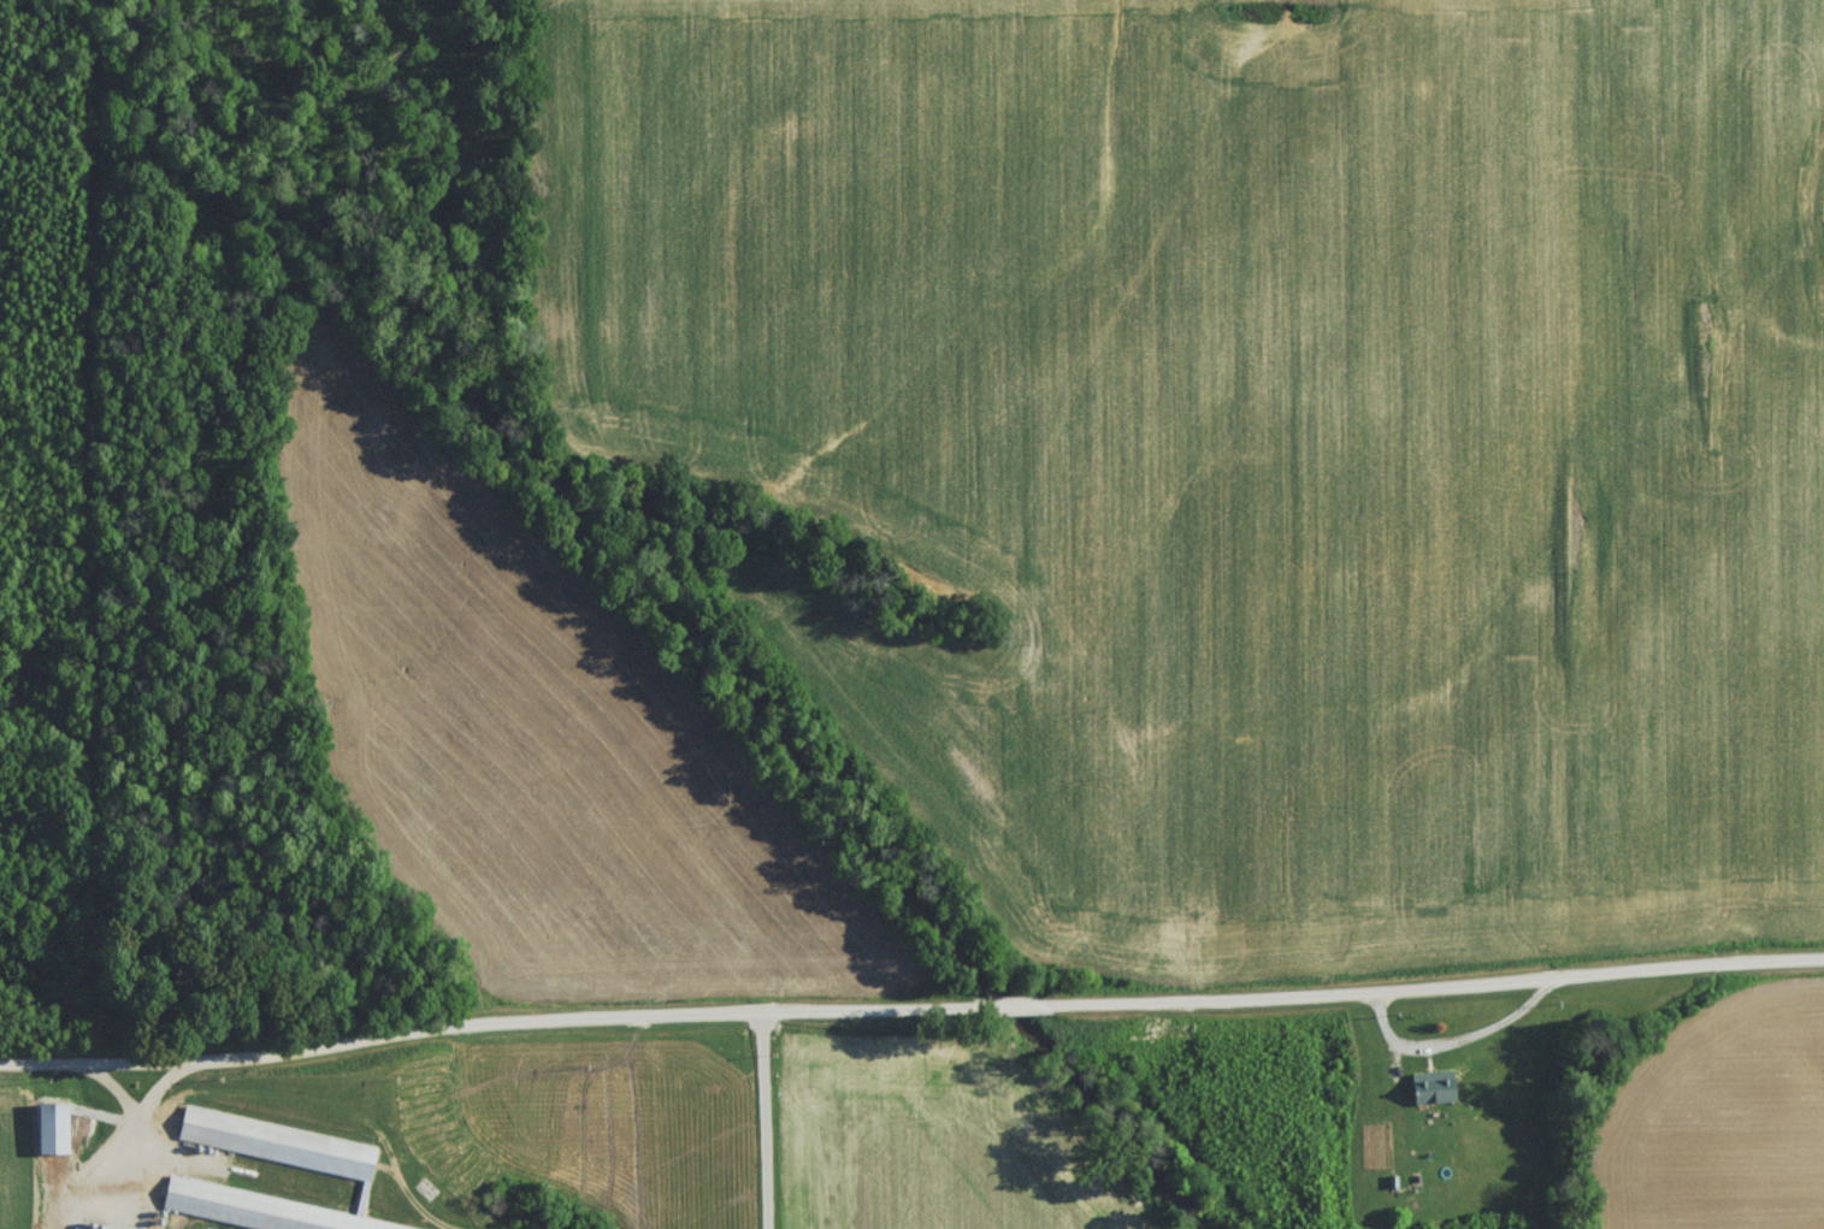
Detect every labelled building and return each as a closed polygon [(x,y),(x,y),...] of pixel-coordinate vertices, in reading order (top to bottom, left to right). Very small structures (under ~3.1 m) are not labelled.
[(1459,1108),(1458,1078),(1410,1079),(1411,1109),(1459,1108)] [(42,1107),(42,1159),(71,1159),(71,1107),(42,1107)] [(376,1149),(183,1115),(177,1150),(360,1183),(354,1217),(167,1183),(160,1223),(191,1228),(377,1228),(362,1226),(376,1149)]
